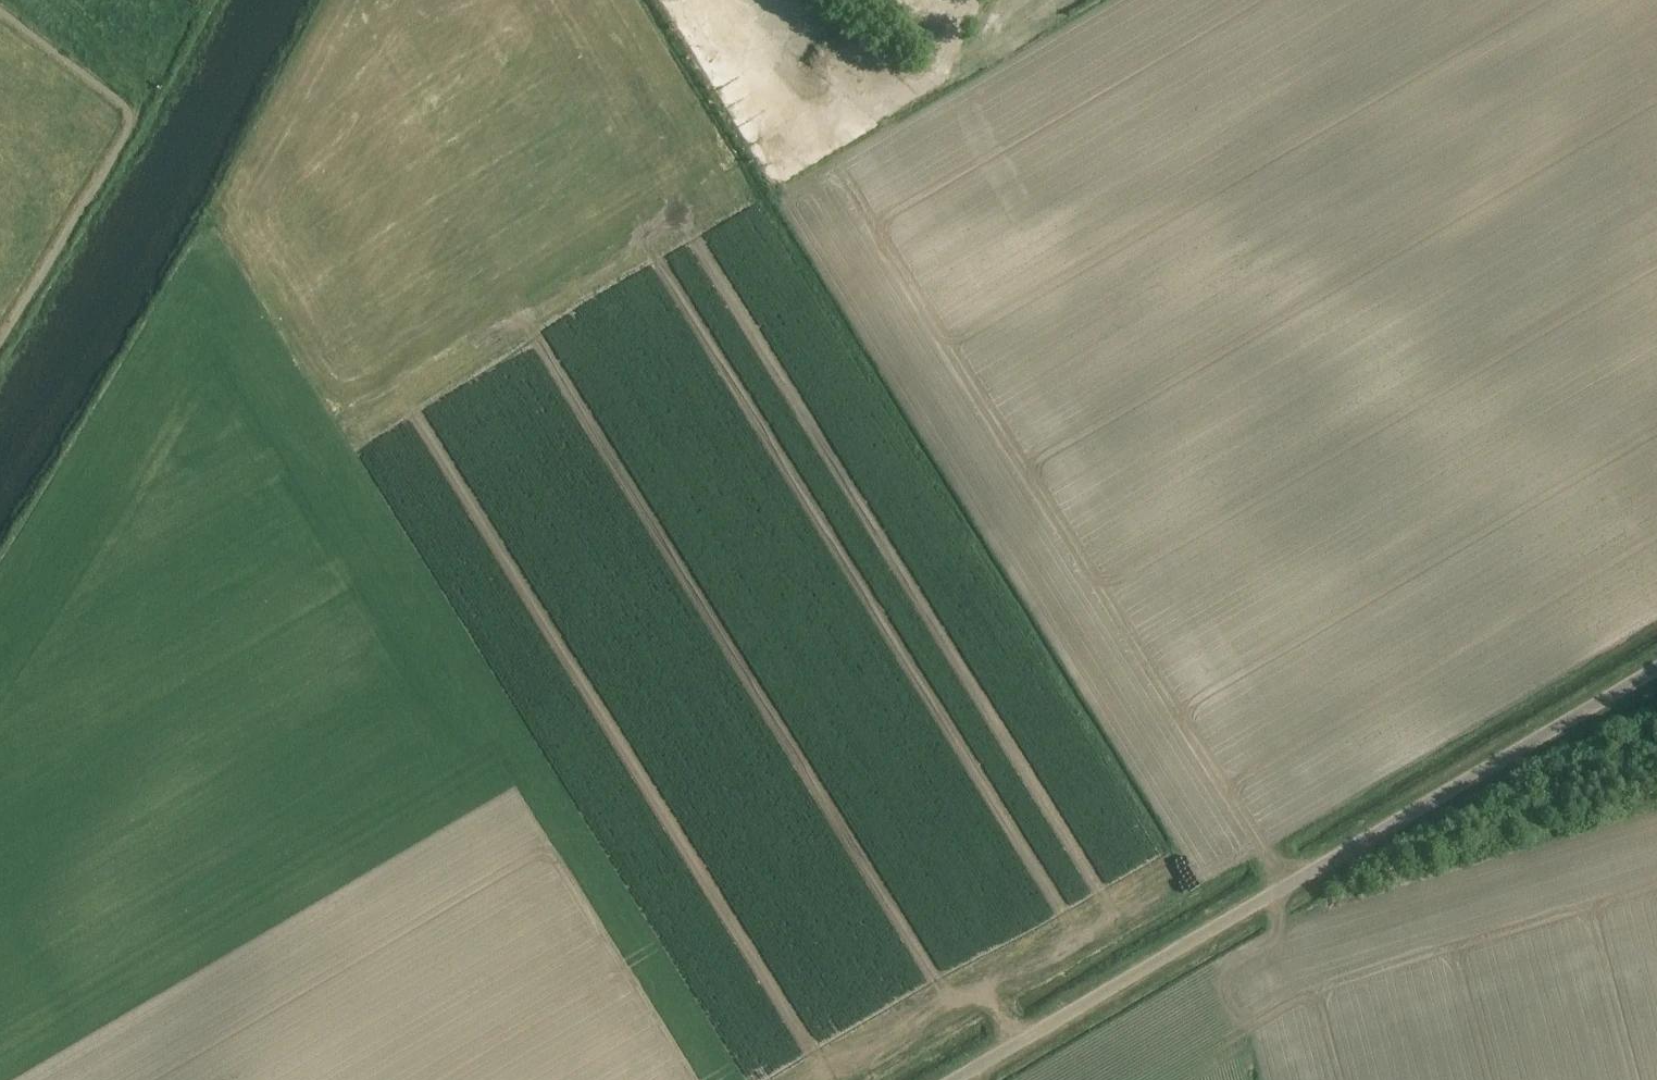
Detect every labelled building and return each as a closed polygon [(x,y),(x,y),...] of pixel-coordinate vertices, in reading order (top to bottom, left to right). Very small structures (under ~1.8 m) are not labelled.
[(700,49),(719,43),(715,28),(696,34),(700,49)]
